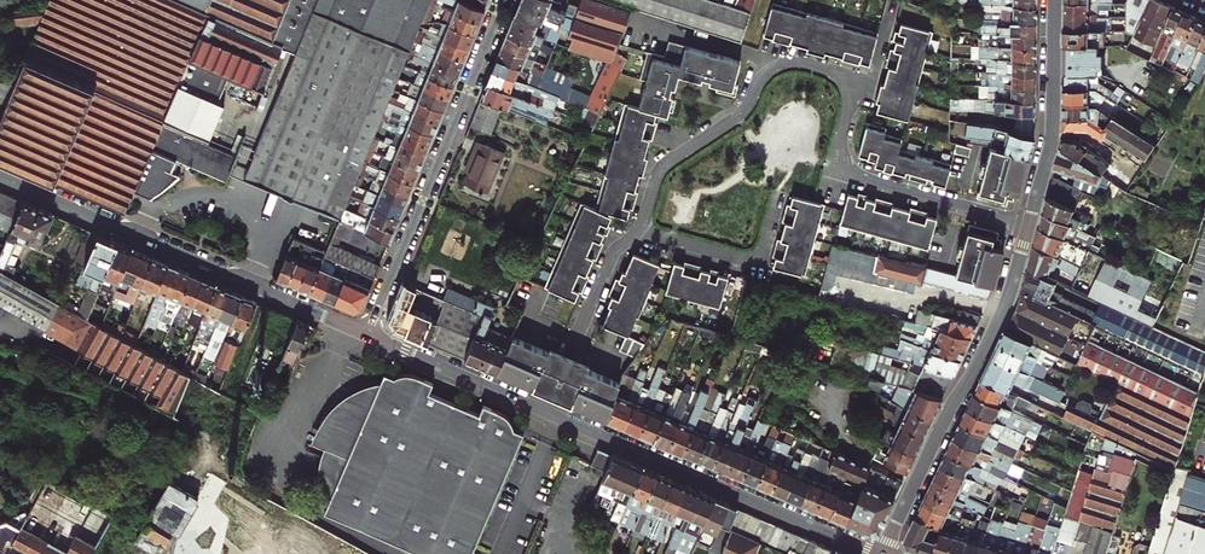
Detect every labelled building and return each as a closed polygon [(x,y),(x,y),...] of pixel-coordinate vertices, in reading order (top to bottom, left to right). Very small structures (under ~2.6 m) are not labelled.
[(296,12),(300,0),(52,0),(49,7),(42,23),(35,39),(28,54),(20,72),(7,100),(0,115),(0,159),(55,182),(124,212),(134,190),(151,198),(155,196),(157,194),(162,191),(165,189),(168,187),(172,184),(176,180),(179,178),(182,174),(176,172),(180,163),(188,167),(191,163),(227,178),(238,154),(231,151),(163,123),(165,119),(210,137),(225,103),(218,100),(230,72),(265,87),(268,81),(283,44),(296,12)] [(421,21),(428,4),(435,7),(436,4),(429,1),(429,0),(300,0),(296,12),(283,44),(288,45),(297,49),(256,148),(352,190),(354,185),(358,174),(363,162),(368,150),(373,137),(379,125),(383,113),(388,101),(393,89),(398,77),(403,64),(408,52),(412,42),(419,26),(421,21)] [(479,22),(484,9),(462,0),(459,0),(457,4),(454,11),(479,22)] [(484,9),(488,0),(462,0),(484,9)] [(598,112),(624,57),(615,51),(629,12),(591,0),(521,0),(520,1),(559,17),(558,20),(561,21),(559,26),(569,30),(567,35),(571,37),(568,48),(607,60),(591,96),(541,76),(497,58),(492,68),(546,91),(598,112)] [(739,42),(748,13),(743,11),(733,8),(721,4),(713,2),(709,0),(608,0),(739,42)] [(748,13),(753,0),(747,0),(743,11),(748,13)] [(1134,34),(1150,0),(1130,0),(1128,3),(1127,17),(1127,30),(1134,34)] [(1156,46),(1175,7),(1160,0),(1150,0),(1134,34),(1133,35),(1156,46)] [(558,20),(559,17),(520,1),(516,12),(548,26),(545,31),(548,32),(550,27),(557,30),(559,26),(561,21),(558,20)] [(875,32),(770,2),(762,31),(772,34),(770,40),(788,45),(789,39),(806,43),(804,50),(823,54),(824,48),(841,53),(839,59),(856,64),(858,58),(868,61),(875,32)] [(1109,13),(1097,12),(1097,3),(1066,2),(1066,16),(1097,16),(1109,17),(1109,13)] [(424,21),(429,21),(435,7),(428,4),(421,21),(424,21)] [(992,20),(1000,20),(1000,12),(984,12),(983,5),(980,5),(980,19),(992,20)] [(1000,20),(1035,20),(1035,5),(1000,5),(987,5),(983,5),(984,12),(1000,12),(1000,20)] [(14,27),(42,23),(49,7),(12,12),(14,27)] [(1164,58),(1171,44),(1186,13),(1175,7),(1156,46),(1149,60),(1161,65),(1164,58)] [(444,14),(452,18),(454,11),(446,8),(444,14)] [(449,23),(474,34),(479,22),(454,11),(452,18),(449,23)] [(545,31),(548,26),(516,12),(511,23),(544,37),(546,38),(548,32),(545,31)] [(1182,52),(1186,45),(1199,19),(1186,13),(1171,44),(1177,47),(1170,61),(1177,64),(1182,52)] [(1066,29),(1097,30),(1097,16),(1066,16),(1066,29)] [(1108,30),(1127,30),(1127,17),(1109,17),(1108,30)] [(1189,69),(1204,36),(1204,22),(1199,19),(1186,45),(1194,49),(1191,56),(1182,52),(1177,64),(1173,71),(1185,76),(1189,69)] [(469,47),(474,34),(449,23),(436,20),(429,21),(424,21),(421,21),(419,26),(444,36),(469,47)] [(987,33),(1035,33),(1035,20),(1000,20),(992,20),(992,25),(977,25),(973,25),(973,32),(978,33),(987,33)] [(544,37),(511,23),(506,35),(539,48),(551,53),(552,50),(552,49),(541,44),(544,37)] [(929,31),(900,23),(898,33),(892,31),(889,40),(895,42),(893,50),(887,48),(882,66),(889,67),(884,84),(878,83),(873,100),(880,102),(877,112),(906,119),(929,31)] [(559,32),(567,35),(569,30),(559,26),(557,30),(557,31),(559,32)] [(546,38),(555,42),(559,32),(557,31),(557,30),(550,27),(548,32),(546,38)] [(1100,46),(1106,46),(1106,30),(1097,30),(1066,29),(1065,45),(1072,45),(1100,46)] [(977,46),(1034,47),(1035,33),(987,33),(987,38),(978,38),(975,40),(971,40),(971,46),(977,46)] [(534,59),(539,48),(506,35),(502,46),(534,59)] [(438,49),(464,60),(469,47),(444,36),(438,49)] [(1204,68),(1204,36),(1189,69),(1201,75),(1204,68)] [(645,80),(637,108),(652,112),(667,116),(672,96),(668,95),(675,71),(709,80),(708,83),(732,90),(739,60),(668,41),(664,56),(647,52),(639,79),(645,80)] [(408,52),(415,54),(419,45),(412,42),(408,52)] [(438,49),(431,46),(431,45),(427,43),(426,45),(430,47),(425,58),(458,72),(464,60),(438,49)] [(268,81),(274,84),(287,52),(286,51),(288,45),(283,44),(268,81)] [(1164,58),(1170,61),(1177,47),(1171,44),(1164,58)] [(1101,76),(1104,76),(1104,56),(1100,56),(1100,46),(1072,45),(1071,75),(1099,76),(1101,76)] [(532,66),(534,59),(502,46),(497,58),(541,76),(543,71),(532,66)] [(971,46),(968,46),(968,59),(977,59),(977,46),(971,46)] [(985,59),(1034,60),(1034,47),(977,46),(977,59),(985,59)] [(415,65),(411,64),(415,54),(408,52),(403,64),(409,67),(414,69),(415,65)] [(15,73),(20,72),(28,54),(13,56),(15,73)] [(453,85),(458,72),(425,58),(424,58),(419,71),(453,85)] [(986,72),(1034,73),(1034,60),(985,59),(984,72),(986,72)] [(398,77),(404,79),(409,67),(403,64),(398,77)] [(544,96),(546,91),(492,68),(487,82),(553,109),(556,100),(544,96)] [(448,97),(453,85),(419,71),(418,71),(414,80),(410,78),(409,81),(448,97)] [(1,97),(7,100),(20,72),(15,73),(0,75),(0,99),(1,97)] [(986,85),(1033,86),(1034,73),(986,72),(986,79),(981,79),(981,85),(986,85)] [(1121,97),(1099,83),(1099,76),(1071,75),(1065,75),(1065,91),(1100,91),(1117,102),(1121,97)] [(443,109),(448,97),(409,81),(409,82),(406,81),(406,80),(404,79),(398,77),(393,89),(402,92),(405,83),(411,86),(413,86),(412,89),(420,93),(418,99),(443,109)] [(501,105),(547,124),(553,109),(487,82),(481,97),(501,105)] [(948,98),(957,98),(957,85),(948,85),(948,98)] [(987,99),(1033,99),(1033,86),(986,85),(986,99),(987,99)] [(438,121),(443,109),(418,99),(402,92),(393,89),(388,101),(395,104),(399,105),(438,121)] [(1109,115),(1117,102),(1100,91),(1065,91),(1065,104),(1094,105),(1109,115)] [(469,124),(490,133),(501,105),(481,97),(469,124)] [(981,99),(972,98),(972,110),(987,111),(987,99),(986,99),(981,99)] [(987,111),(1033,112),(1033,99),(987,99),(987,111)] [(383,113),(390,116),(395,104),(388,101),(383,113)] [(624,104),(595,209),(608,215),(608,213),(624,218),(626,208),(632,210),(637,192),(631,191),(636,173),(641,175),(646,158),(641,156),(645,139),(651,141),(656,123),(650,121),(652,112),(637,108),(624,104)] [(1105,130),(1113,117),(1109,115),(1094,105),(1065,104),(1064,120),(1091,121),(1105,130)] [(433,133),(438,121),(399,105),(397,110),(398,110),(404,112),(402,116),(397,113),(395,118),(401,120),(433,133)] [(428,145),(433,133),(401,120),(399,126),(388,122),(390,116),(383,113),(379,125),(386,128),(397,133),(428,145)] [(1108,137),(1115,142),(1125,125),(1113,117),(1105,130),(1091,121),(1064,120),(1064,132),(1090,133),(1105,142),(1108,137)] [(1017,132),(1032,135),(1032,121),(1017,120),(1017,132)] [(884,127),(865,122),(857,151),(867,153),(865,160),(882,164),(880,171),(890,173),(891,170),(903,174),(904,170),(908,172),(906,178),(924,183),(926,177),(931,178),(930,181),(943,185),(949,163),(897,149),(900,138),(882,133),(884,127)] [(989,145),(1027,155),(1032,135),(1017,132),(991,126),(966,123),(964,135),(968,136),(968,142),(988,145),(989,145)] [(391,139),(383,136),(386,128),(379,125),(373,137),(381,141),(389,144),(391,139)] [(1115,142),(1125,148),(1136,132),(1125,125),(1115,142)] [(231,151),(238,154),(246,134),(239,131),(231,151)] [(1125,148),(1135,154),(1145,138),(1136,132),(1125,148)] [(423,158),(428,145),(397,133),(394,140),(392,145),(423,158)] [(418,170),(423,158),(392,145),(389,152),(379,147),(381,141),(373,137),(368,150),(384,156),(418,170)] [(574,145),(581,148),(585,140),(578,137),(574,145)] [(1063,148),(1082,161),(1089,150),(1075,141),(1064,138),(1063,148)] [(1143,160),(1146,162),(1157,146),(1145,138),(1135,154),(1143,160)] [(463,181),(486,191),(502,151),(476,140),(472,150),(475,151),(467,172),(463,181)] [(969,147),(954,143),(951,152),(967,156),(969,147)] [(1017,192),(1027,155),(989,145),(988,145),(975,197),(1004,205),(1006,198),(1011,200),(1013,191),(1017,192)] [(349,197),(352,190),(256,148),(244,177),(340,219),(344,209),(349,197)] [(1102,197),(1112,182),(1104,176),(1092,168),(1082,161),(1063,148),(1057,169),(1077,176),(1073,187),(1085,192),(1097,198),(1102,197)] [(475,151),(472,150),(464,170),(467,172),(475,151)] [(1082,161),(1092,168),(1100,157),(1089,150),(1082,161)] [(413,183),(418,170),(384,156),(379,169),(413,183)] [(1092,168),(1104,176),(1112,165),(1100,157),(1092,168)] [(408,194),(413,183),(379,169),(363,162),(358,174),(364,176),(367,170),(378,174),(375,181),(408,194)] [(354,185),(360,187),(364,176),(358,174),(354,185)] [(1088,222),(1075,215),(1085,192),(1073,187),(1055,178),(1049,196),(1045,213),(1080,229),(1084,231),(1088,222)] [(403,205),(408,194),(375,181),(374,180),(369,191),(403,205)] [(398,218),(403,205),(369,191),(360,187),(354,185),(352,190),(349,197),(355,200),(357,195),(364,198),(362,203),(398,218)] [(10,232),(23,202),(0,192),(0,228),(2,228),(10,232)] [(845,198),(837,227),(926,250),(934,221),(924,218),(926,212),(908,208),(907,214),(889,210),(891,203),(873,199),(871,205),(863,203),(865,197),(856,194),(854,201),(845,198)] [(777,258),(774,267),(803,275),(823,204),(794,196),(792,205),(785,204),(780,221),(786,223),(782,240),(776,238),(771,256),(777,258)] [(47,229),(53,215),(23,202),(10,232),(4,246),(0,255),(0,272),(10,277),(14,267),(6,263),(16,241),(24,245),(27,240),(39,245),(41,241),(43,242),(47,240),(49,234),(47,229)] [(394,229),(398,218),(362,203),(361,202),(359,207),(363,209),(360,215),(394,229)] [(595,209),(580,204),(544,287),(572,299),(576,290),(581,293),(588,276),(583,273),(590,257),(595,259),(603,243),(597,241),(600,232),(606,235),(610,226),(604,224),(608,215),(595,209)] [(389,241),(394,229),(360,215),(344,209),(340,219),(329,245),(336,248),(340,237),(349,241),(354,227),(389,241)] [(1095,244),(1077,235),(1080,229),(1045,213),(1041,228),(1090,250),(1099,255),(1102,248),(1094,245),(1095,244)] [(997,231),(967,223),(954,274),(992,285),(1002,248),(998,247),(1000,239),(995,237),(997,231)] [(1071,289),(1072,289),(1090,250),(1041,228),(1029,269),(1048,278),(1052,270),(1057,266),(1077,275),(1071,289)] [(1095,244),(1098,237),(1084,231),(1080,229),(1077,235),(1095,244)] [(75,260),(85,264),(98,234),(88,230),(75,260)] [(88,288),(96,292),(98,287),(117,243),(98,234),(85,264),(84,267),(96,272),(92,280),(80,275),(78,279),(76,283),(85,287),(88,288)] [(292,243),(303,248),(305,242),(294,237),(292,243)] [(288,282),(298,287),(316,247),(305,242),(303,248),(298,258),(288,282)] [(112,294),(120,275),(131,249),(117,243),(98,287),(112,294)] [(374,278),(379,265),(336,248),(329,245),(327,251),(324,257),(337,262),(349,267),(374,278)] [(298,287),(309,292),(324,257),(327,251),(316,247),(298,287)] [(133,303),(135,299),(141,284),(152,257),(131,249),(120,275),(112,294),(115,295),(133,303)] [(1094,300),(1153,327),(1171,288),(1099,255),(1090,250),(1072,289),(1094,300)] [(277,278),(288,282),(298,258),(287,253),(277,278)] [(651,283),(658,264),(633,253),(625,272),(651,283)] [(954,274),(922,266),(877,255),(872,272),(920,284),(921,281),(987,298),(992,285),(954,274)] [(157,290),(167,264),(152,257),(141,284),(157,290)] [(309,292),(322,297),(337,262),(324,257),(309,292)] [(673,265),(664,294),(683,299),(691,270),(692,264),(684,261),(682,267),(673,265)] [(322,297),(334,302),(344,278),(349,267),(337,262),(322,297)] [(168,294),(169,294),(179,269),(167,264),(157,290),(152,302),(147,315),(143,324),(155,329),(159,319),(164,309),(166,305),(167,302),(165,301),(168,294)] [(691,270),(683,299),(699,304),(708,275),(699,272),(701,266),(692,264),(691,270)] [(708,275),(699,304),(718,309),(726,280),(717,277),(718,271),(709,269),(708,275)] [(1153,327),(1094,300),(1090,309),(1056,294),(1061,284),(1048,278),(1029,269),(1023,290),(1082,317),(1097,324),(1166,356),(1204,375),(1204,374),(1204,351),(1153,327)] [(0,272),(0,315),(13,311),(44,329),(54,313),(59,304),(25,286),(10,277),(0,272)] [(615,278),(612,287),(618,289),(642,299),(646,301),(653,284),(651,283),(625,272),(621,281),(615,278)] [(178,312),(187,316),(202,279),(191,274),(181,299),(182,299),(180,304),(176,303),(174,308),(173,310),(178,312)] [(353,311),(362,307),(369,289),(344,278),(334,302),(353,311)] [(193,326),(198,328),(216,285),(202,279),(187,316),(186,319),(190,320),(191,316),(196,318),(193,326)] [(393,328),(404,333),(415,309),(420,296),(422,290),(404,283),(389,320),(393,328)] [(201,336),(209,339),(229,291),(216,285),(198,328),(193,341),(198,343),(201,336)] [(638,318),(646,301),(642,299),(618,289),(612,287),(608,295),(614,298),(610,306),(636,317),(638,318)] [(917,309),(917,308),(882,299),(835,287),(831,301),(890,316),(897,318),(905,320),(913,323),(917,309)] [(76,314),(87,319),(99,293),(96,292),(88,288),(76,314)] [(491,317),(489,316),(493,307),(448,288),(443,299),(446,301),(483,317),(465,359),(496,372),(511,338),(487,328),(489,323),(488,323),(491,317)] [(446,301),(443,299),(422,290),(420,296),(443,306),(446,301)] [(1198,394),(1089,342),(1097,324),(1082,317),(1023,290),(1021,297),(1019,306),(1017,310),(1015,313),(1007,330),(1043,347),(1064,357),(1078,363),(1117,382),(1192,417),(1198,394)] [(212,341),(221,344),(241,296),(229,291),(209,339),(206,345),(210,346),(212,341)] [(241,328),(244,329),(255,302),(241,296),(221,344),(219,350),(214,362),(228,368),(238,344),(234,343),(241,328)] [(427,343),(465,359),(483,317),(446,301),(443,306),(437,321),(427,343)] [(119,337),(99,326),(87,319),(76,314),(59,304),(54,313),(44,329),(93,356),(161,393),(154,404),(172,413),(174,414),(188,375),(181,371),(168,364),(157,358),(146,352),(135,346),(119,337)] [(636,317),(610,306),(603,325),(626,335),(628,336),(636,317)] [(404,333),(427,343),(437,321),(430,318),(431,316),(415,309),(404,333)] [(913,323),(970,338),(980,315),(960,310),(957,320),(922,311),(917,309),(913,323)] [(174,323),(183,327),(186,319),(187,316),(178,312),(177,315),(174,323)] [(278,365),(291,370),(304,339),(309,325),(297,320),(278,365)] [(935,340),(965,349),(970,338),(913,323),(905,320),(903,326),(924,332),(923,335),(925,336),(935,339),(935,340)] [(167,333),(172,335),(175,327),(170,325),(168,330),(167,333)] [(780,342),(795,346),(799,332),(784,328),(780,342)] [(925,336),(923,335),(902,329),(901,334),(922,342),(925,336)] [(1062,362),(1041,352),(1043,347),(1007,330),(1001,344),(1049,366),(1058,371),(1062,362)] [(905,375),(890,370),(893,358),(880,354),(799,332),(795,346),(793,354),(875,378),(886,382),(901,386),(909,388),(941,398),(953,374),(910,363),(905,375)] [(959,360),(965,349),(935,340),(935,339),(925,336),(922,342),(901,334),(900,338),(919,347),(929,351),(959,360)] [(628,336),(626,335),(619,350),(635,356),(645,343),(628,336)] [(548,352),(511,336),(511,338),(496,372),(532,388),(536,380),(542,382),(555,355),(548,352)] [(901,349),(916,354),(919,347),(900,338),(897,350),(900,351),(901,349)] [(210,346),(219,350),(221,344),(212,341),(210,346)] [(1042,380),(1049,366),(1001,344),(994,358),(1042,380)] [(568,354),(550,346),(548,352),(555,355),(542,382),(536,380),(532,388),(551,396),(570,404),(574,396),(567,393),(580,366),(587,369),(590,363),(568,354)] [(953,374),(959,360),(929,351),(919,347),(916,354),(901,349),(900,351),(897,350),(882,346),(880,354),(893,358),(910,363),(953,374)] [(1062,362),(1064,357),(1043,347),(1041,352),(1062,362)] [(55,370),(62,373),(68,361),(61,358),(55,370)] [(1064,391),(1042,380),(994,358),(984,379),(1012,392),(1016,383),(1025,387),(1026,386),(1059,401),(1060,400),(1064,391)] [(620,383),(587,369),(580,366),(567,393),(574,396),(570,404),(608,420),(617,393),(620,383)] [(624,427),(639,433),(658,387),(666,369),(658,366),(649,388),(642,385),(624,427)] [(205,384),(207,377),(196,371),(193,377),(205,384)] [(608,420),(624,427),(642,385),(647,374),(641,371),(638,378),(637,377),(624,372),(620,383),(617,393),(608,420)] [(524,434),(515,430),(514,427),(512,423),(509,419),(504,415),(484,405),(479,414),(430,393),(434,383),(412,374),(404,374),(398,376),(395,378),(385,373),(384,375),(388,389),(376,392),(354,444),(326,506),(324,513),(419,553),(472,553),(524,434)] [(326,506),(354,444),(376,392),(388,389),(384,375),(380,383),(369,385),(356,389),(342,397),(330,409),(311,441),(324,447),(318,480),(325,503),(326,506)] [(668,446),(682,452),(702,406),(713,380),(708,378),(703,390),(700,389),(690,413),(684,410),(668,446)] [(871,387),(883,390),(886,382),(875,378),(871,387)] [(978,393),(1025,415),(1031,401),(1012,392),(984,379),(978,393)] [(1176,518),(1181,504),(1182,499),(1204,506),(1204,479),(1190,474),(1192,469),(1177,464),(1192,417),(1117,382),(1102,414),(1094,431),(1099,433),(1158,461),(1156,465),(1174,474),(1152,546),(1149,553),(1165,553),(1176,518)] [(653,440),(668,446),(684,410),(691,392),(684,388),(684,390),(676,386),(673,393),(653,440)] [(897,394),(905,397),(909,388),(901,386),(897,394)] [(639,433),(653,440),(673,393),(666,390),(658,387),(639,433)] [(898,404),(931,420),(941,398),(909,388),(905,397),(897,394),(894,402),(898,404)] [(682,452),(697,458),(713,421),(719,406),(725,393),(718,390),(710,409),(702,406),(682,452)] [(1038,434),(1043,424),(1025,415),(978,393),(971,408),(1026,434),(1029,429),(1038,434)] [(711,465),(726,471),(738,446),(747,425),(758,399),(749,396),(746,403),(737,424),(730,421),(711,465)] [(1098,412),(1096,417),(1089,414),(1092,409),(1090,403),(1082,399),(1077,402),(1075,407),(1060,400),(1059,401),(1054,412),(1094,431),(1102,414),(1098,412)] [(730,421),(737,424),(746,403),(739,400),(736,408),(730,421)] [(923,437),(931,420),(898,404),(894,413),(885,408),(884,410),(875,405),(873,410),(889,418),(923,437)] [(697,458),(711,465),(730,421),(736,408),(728,405),(727,409),(720,424),(713,421),(697,458)] [(713,421),(720,424),(727,409),(719,406),(713,421)] [(1031,436),(1026,434),(971,408),(964,423),(999,440),(1002,434),(1027,446),(1031,436)] [(726,471),(740,477),(756,440),(764,422),(767,414),(761,412),(754,428),(745,449),(738,446),(726,471)] [(881,435),(915,454),(923,437),(889,418),(881,435)] [(1015,458),(1019,449),(999,440),(964,423),(957,437),(992,454),(995,449),(1015,458)] [(738,446),(745,449),(754,428),(747,425),(738,446)] [(740,477),(755,484),(775,438),(779,428),(772,425),(764,443),(756,440),(740,477)] [(755,484),(770,490),(786,452),(794,433),(787,431),(779,428),(775,438),(755,484)] [(1114,535),(1138,457),(1156,465),(1158,461),(1099,433),(1094,431),(1087,445),(1082,461),(1077,477),(1072,492),(1067,508),(1065,514),(1082,519),(1075,541),(1088,545),(1085,553),(1108,553),(1114,535)] [(907,471),(915,454),(881,435),(872,452),(882,457),(907,471)] [(1008,472),(1012,464),(992,454),(957,437),(950,452),(989,471),(992,465),(1008,472)] [(770,490),(785,496),(805,449),(798,447),(794,456),(786,452),(770,490)] [(590,464),(605,471),(612,455),(597,448),(591,462),(590,464)] [(814,509),(825,483),(832,467),(827,465),(834,449),(831,448),(827,458),(819,455),(799,502),(814,509)] [(785,496),(799,502),(819,455),(813,453),(805,449),(785,496)] [(834,449),(827,465),(832,467),(839,471),(846,474),(849,475),(855,478),(862,482),(855,498),(869,504),(876,488),(895,497),(902,481),(867,462),(865,461),(866,460),(865,457),(857,455),(855,458),(834,449)] [(1012,464),(1015,458),(995,449),(992,454),(1012,464)] [(882,457),(872,452),(867,462),(902,481),(907,471),(882,457)] [(1003,478),(989,471),(950,452),(943,465),(977,482),(980,477),(998,486),(999,486),(1003,478)] [(641,467),(612,455),(605,471),(596,493),(603,496),(599,503),(605,506),(610,498),(617,502),(610,519),(617,523),(641,467)] [(977,482),(943,465),(938,477),(974,494),(976,489),(993,497),(997,499),(1000,492),(977,482)] [(1005,478),(1008,472),(992,465),(989,471),(1003,478),(1005,478)] [(632,529),(640,511),(656,474),(641,467),(617,523),(632,529)] [(814,509),(828,515),(846,474),(839,471),(832,486),(825,483),(814,509)] [(646,535),(654,518),(671,480),(656,474),(640,511),(647,515),(639,532),(646,535)] [(845,522),(855,498),(862,482),(855,478),(852,484),(847,482),(849,475),(846,474),(828,515),(845,522)] [(971,499),(974,494),(938,477),(932,490),(979,513),(992,519),(995,510),(971,499)] [(653,538),(661,541),(685,486),(671,480),(654,518),(661,521),(653,538)] [(143,529),(159,539),(166,543),(167,542),(174,531),(176,533),(180,531),(197,501),(196,497),(170,482),(143,529)] [(675,548),(700,492),(685,486),(661,541),(668,544),(664,553),(673,553),(675,548)] [(871,533),(879,530),(895,497),(876,488),(869,504),(855,498),(845,522),(869,533),(871,533)] [(990,502),(993,497),(976,489),(974,494),(990,502)] [(977,519),(979,513),(932,490),(926,502),(963,520),(964,518),(965,515),(977,519)] [(675,548),(690,553),(696,540),(705,519),(713,498),(700,492),(675,548)] [(719,524),(728,527),(737,508),(713,498),(705,519),(696,540),(709,546),(719,524)] [(954,524),(963,520),(926,502),(919,516),(932,522),(945,528),(949,526),(945,525),(947,521),(954,524)] [(1001,537),(995,535),(1003,509),(996,505),(995,510),(992,519),(981,553),(995,553),(1001,537)] [(732,529),(736,531),(745,512),(737,508),(728,527),(732,529)] [(632,529),(639,532),(647,515),(640,511),(632,529)] [(736,531),(744,534),(752,515),(745,512),(736,531)] [(34,553),(55,553),(59,547),(19,526),(26,515),(20,517),(19,513),(0,522),(0,553),(34,553)] [(992,519),(979,513),(977,519),(966,553),(981,553),(992,519)] [(1073,547),(1075,541),(1082,519),(1065,514),(1058,537),(1057,542),(1073,547)] [(744,534),(752,538),(760,519),(752,515),(744,534)] [(977,519),(965,515),(964,518),(968,520),(963,536),(959,534),(952,553),(966,553),(977,519)] [(924,539),(932,522),(919,516),(908,540),(912,549),(929,553),(937,553),(940,544),(924,539)] [(1004,526),(1009,528),(1012,517),(1007,516),(1004,526)] [(1020,520),(1012,517),(1009,528),(1004,526),(1001,537),(995,553),(1010,553),(1020,520)] [(646,535),(653,538),(661,521),(654,518),(646,535)] [(1201,525),(1176,518),(1165,553),(1204,553),(1204,527),(1201,525)] [(759,541),(760,541),(768,522),(760,519),(752,538),(759,541)] [(959,534),(963,520),(954,524),(949,526),(945,528),(940,544),(937,553),(952,553),(959,534)] [(1031,535),(1026,533),(1029,523),(1020,520),(1010,553),(1025,553),(1031,535)] [(760,541),(767,544),(776,525),(768,522),(760,541)] [(767,544),(776,548),(784,529),(776,525),(767,544)] [(1045,533),(1047,528),(1040,526),(1036,536),(1031,535),(1025,553),(1039,553),(1045,533)] [(752,538),(744,534),(736,531),(732,529),(721,553),(740,553),(745,542),(756,547),(758,543),(759,541),(752,538)] [(786,552),(788,548),(794,533),(784,529),(776,548),(786,552)] [(788,548),(796,551),(801,536),(794,533),(788,548)] [(1057,542),(1058,537),(1045,533),(1039,553),(1053,553),(1057,542)] [(95,546),(77,535),(68,552),(66,553),(91,553),(95,546)] [(1121,537),(1114,535),(1108,553),(1116,553),(1121,537)] [(802,553),(803,553),(809,540),(801,536),(796,551),(802,553)] [(817,543),(809,540),(803,553),(813,553),(817,543)] [(756,548),(756,547),(745,542),(740,553),(753,553),(756,548)] [(837,552),(817,543),(813,553),(842,553),(837,552)]
